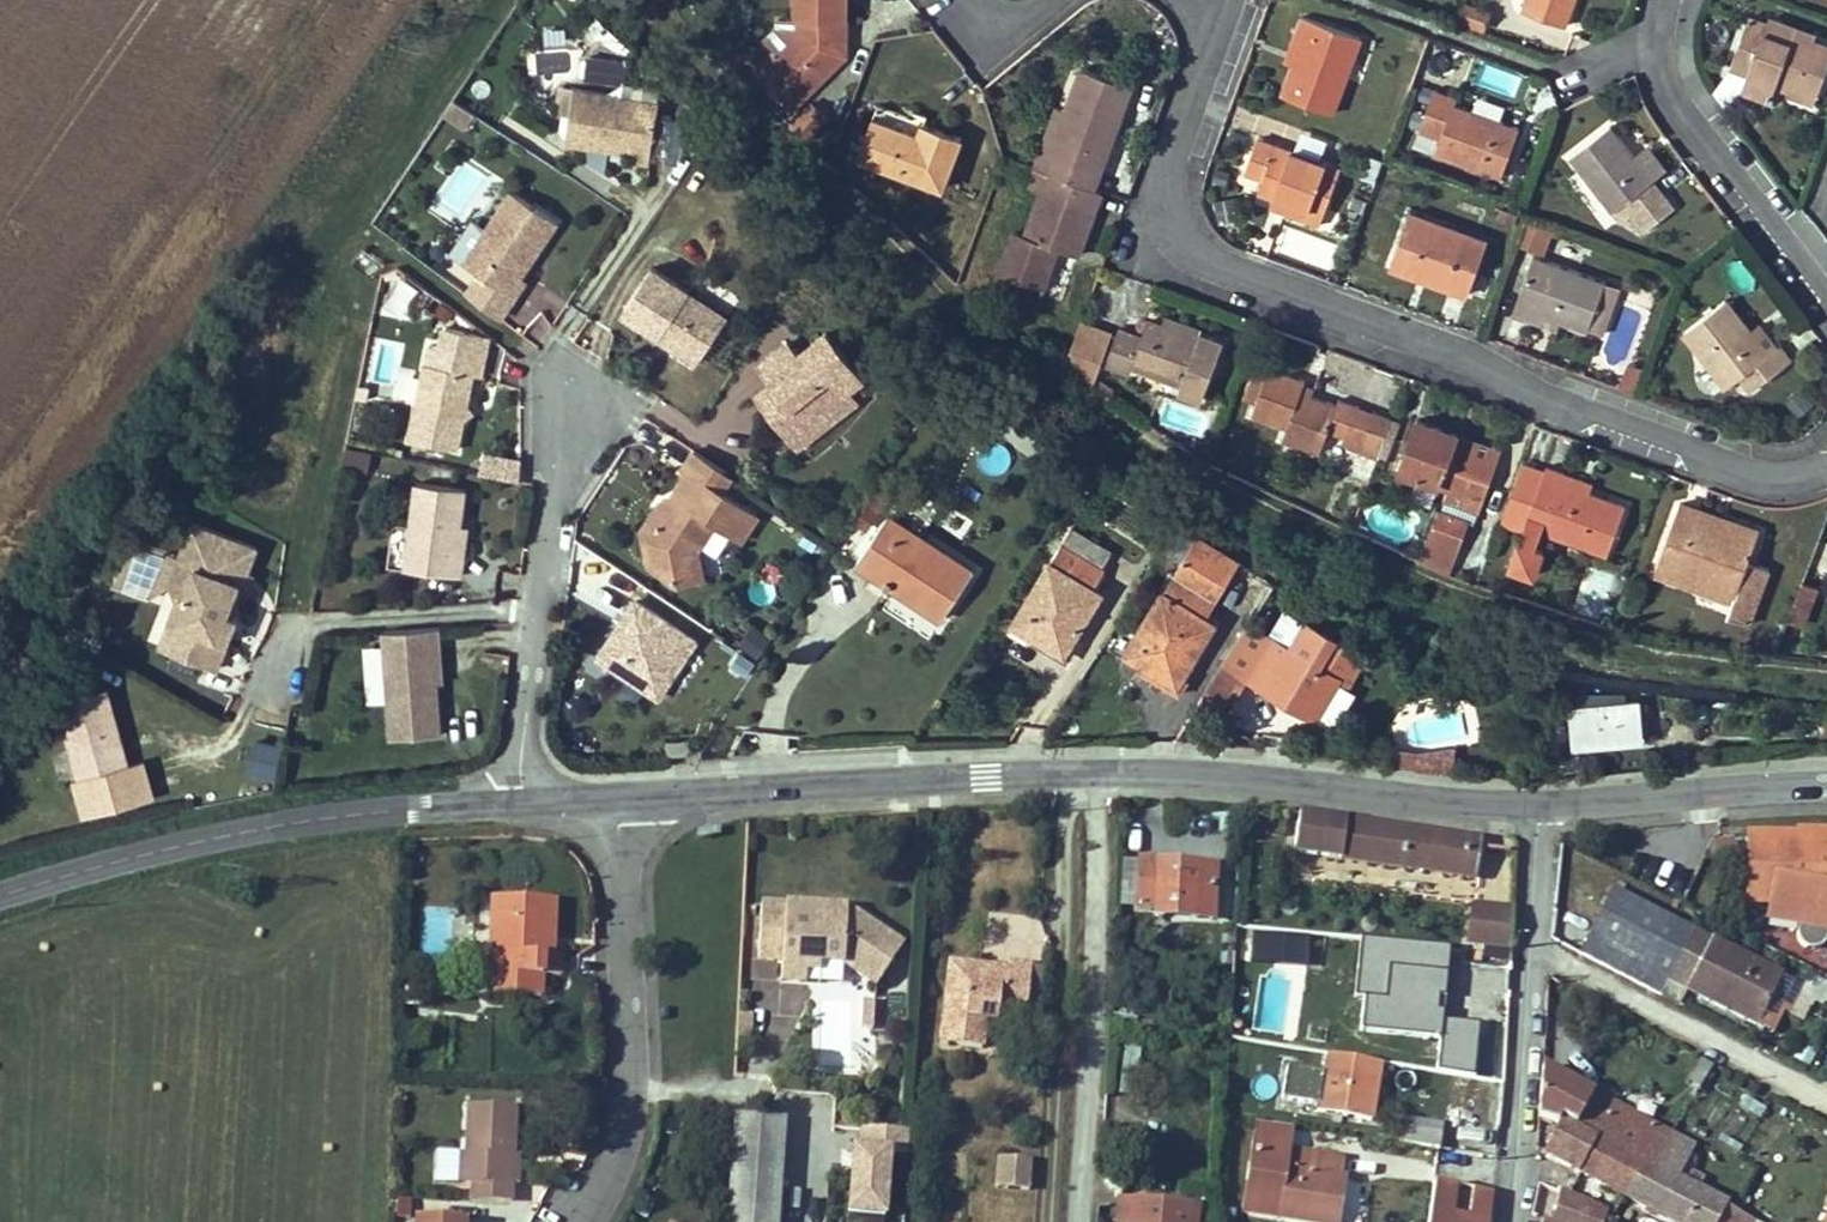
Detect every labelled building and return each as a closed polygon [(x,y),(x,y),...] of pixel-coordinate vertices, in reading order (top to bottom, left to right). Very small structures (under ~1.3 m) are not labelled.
[(801,96),(845,54),(845,52),(830,39),(831,24),(846,24),(846,0),(796,0),(796,34),(767,60),(765,75),(787,97),(801,96)] [(1457,19),(1487,27),(1492,5),(1472,0),(1461,0),(1457,19)] [(1523,11),(1564,26),(1574,0),(1527,0),(1523,11)] [(1294,37),(1303,40),(1294,63),(1283,94),(1333,113),(1361,37),(1302,15),(1294,37)] [(1749,16),(1729,67),(1747,74),(1741,88),(1769,100),(1777,80),(1817,95),(1826,69),(1826,44),(1814,39),(1792,32),(1789,42),(1763,32),(1766,23),(1749,16)] [(1789,42),(1792,32),(1814,39),(1816,35),(1769,16),(1766,23),(1763,32),(1789,42)] [(831,24),(830,39),(845,52),(846,24),(831,24)] [(1303,40),(1294,37),(1284,59),(1294,63),(1303,40)] [(589,56),(587,83),(621,85),(623,59),(589,56)] [(1081,67),(1066,109),(1050,151),(1042,147),(1034,166),(1049,171),(1094,188),(1131,85),(1081,67)] [(1483,69),(1477,85),(1495,92),(1500,75),(1483,69)] [(1817,95),(1777,80),(1769,100),(1779,103),(1784,91),(1813,103),(1817,95)] [(663,104),(579,86),(567,138),(593,143),(594,136),(609,140),(607,146),(631,152),(630,157),(650,163),(663,104)] [(1501,179),(1521,127),(1456,103),(1459,97),(1435,88),(1418,132),(1439,139),(1434,155),(1501,179)] [(478,110),(456,95),(446,109),(469,124),(478,110)] [(789,123),(806,140),(828,117),(813,101),(789,123)] [(1042,147),(1050,151),(1066,109),(1056,106),(1042,147)] [(923,122),(919,133),(873,116),(859,154),(942,188),(962,138),(923,122)] [(1623,202),(1644,230),(1673,208),(1652,179),(1634,155),(1611,125),(1569,155),(1610,211),(1623,202)] [(594,136),(593,143),(607,146),(609,140),(594,136)] [(1278,209),(1319,224),(1340,169),(1257,137),(1244,170),(1263,176),(1258,189),(1274,195),(1282,198),(1278,209)] [(1647,146),(1634,155),(1652,179),(1665,169),(1647,146)] [(1029,183),(1042,188),(1049,171),(1034,166),(1029,183)] [(1094,188),(1049,171),(1042,188),(1026,232),(1014,228),(999,270),(1042,285),(1056,246),(1078,254),(1101,190),(1094,188)] [(465,259),(515,293),(527,276),(522,272),(534,254),(529,250),(534,241),(540,246),(559,218),(513,187),(488,224),(465,259)] [(1270,206),(1278,209),(1282,198),(1274,195),(1270,206)] [(1354,195),(1349,206),(1360,211),(1365,200),(1354,195)] [(1501,209),(1498,219),(1514,225),(1517,215),(1501,209)] [(1407,212),(1388,264),(1468,293),(1487,241),(1407,212)] [(1532,223),(1523,246),(1543,253),(1551,230),(1532,223)] [(534,254),(540,246),(534,241),(529,250),(534,254)] [(1512,309),(1530,316),(1533,309),(1559,319),(1587,329),(1605,281),(1533,254),(1512,309)] [(688,287),(652,263),(622,308),(660,333),(697,357),(727,313),(688,287)] [(1616,285),(1605,281),(1587,329),(1598,333),(1616,285)] [(1684,301),(1675,311),(1685,319),(1693,308),(1684,301)] [(1776,349),(1767,356),(1749,332),(1725,302),(1684,332),(1727,387),(1739,378),(1750,393),(1791,361),(1779,346),(1776,349)] [(1559,319),(1533,309),(1530,316),(1556,325),(1559,319)] [(1162,325),(1198,339),(1201,332),(1202,329),(1166,315),(1162,325)] [(1180,389),(1203,398),(1224,341),(1201,332),(1198,339),(1162,325),(1148,319),(1142,335),(1120,326),(1106,363),(1129,372),(1133,365),(1181,383),(1180,389)] [(1113,333),(1081,321),(1063,367),(1090,385),(1096,376),(1113,333)] [(1776,349),(1758,325),(1749,332),(1767,356),(1776,349)] [(847,385),(863,373),(827,328),(799,349),(790,339),(759,363),(772,380),(779,390),(766,401),(790,432),(809,417),(814,423),(853,392),(847,385)] [(487,351),(430,341),(412,435),(462,445),(467,417),(461,406),(470,401),(476,371),(483,372),(487,351)] [(395,391),(411,396),(418,374),(402,369),(395,391)] [(1245,399),(1256,402),(1265,378),(1254,374),(1245,399)] [(1116,391),(1096,376),(1090,385),(1111,399),(1116,391)] [(772,380),(758,392),(766,401),(779,390),(772,380)] [(1305,385),(1303,390),(1313,395),(1315,389),(1305,385)] [(857,397),(853,392),(814,423),(809,417),(790,432),(799,443),(857,397)] [(470,401),(461,406),(467,417),(476,410),(470,401)] [(1392,416),(1356,403),(1341,444),(1378,457),(1392,416)] [(1392,416),(1378,457),(1387,461),(1402,420),(1392,416)] [(1476,518),(1497,460),(1453,443),(1458,436),(1458,434),(1418,418),(1398,470),(1448,489),(1442,504),(1439,505),(1428,535),(1460,548),(1471,517),(1476,518)] [(1458,436),(1453,443),(1497,460),(1500,452),(1458,436)] [(344,461),(366,466),(370,448),(348,444),(344,461)] [(690,468),(672,495),(673,505),(666,516),(654,508),(643,527),(652,559),(675,553),(679,566),(673,575),(683,581),(708,575),(699,546),(706,536),(704,531),(713,518),(742,537),(760,511),(723,487),(733,472),(695,447),(683,464),(690,468)] [(1536,547),(1542,531),(1608,554),(1625,506),(1589,493),(1560,482),(1562,473),(1546,467),(1524,527),(1528,529),(1523,542),(1519,541),(1510,565),(1534,574),(1543,550),(1536,547)] [(1562,473),(1560,482),(1589,493),(1592,484),(1562,473)] [(471,482),(422,476),(410,561),(468,568),(471,548),(461,546),(466,516),(471,482)] [(672,495),(662,497),(654,508),(666,516),(673,505),(672,495)] [(1768,568),(1748,561),(1759,531),(1728,520),(1724,530),(1698,519),(1702,510),(1679,502),(1655,570),(1735,599),(1729,614),(1750,621),(1768,568)] [(1698,519),(1724,530),(1728,520),(1702,510),(1698,519)] [(975,570),(889,514),(858,562),(877,575),(883,566),(894,572),(888,582),(944,618),(975,570)] [(466,516),(461,546),(471,548),(475,519),(466,516)] [(183,589),(173,614),(230,637),(240,612),(230,609),(241,580),(246,568),(251,570),(251,569),(261,543),(196,517),(182,554),(198,561),(187,591),(183,589)] [(1114,553),(1073,528),(1014,622),(1037,637),(1041,630),(1069,649),(1105,593),(1092,586),(1114,553)] [(1418,560),(1450,575),(1460,548),(1428,535),(1418,560)] [(1150,666),(1154,659),(1182,677),(1216,623),(1205,616),(1237,562),(1197,538),(1128,653),(1150,666)] [(675,553),(652,559),(653,561),(673,575),(679,566),(675,553)] [(187,591),(198,561),(182,554),(173,576),(183,589),(187,591)] [(894,572),(883,566),(877,575),(888,582),(894,572)] [(251,569),(251,570),(246,568),(241,580),(251,584),(256,571),(251,569)] [(1805,623),(1819,585),(1800,578),(1786,616),(1805,623)] [(660,692),(699,636),(638,597),(627,613),(633,616),(629,622),(623,619),(600,653),(660,692)] [(633,616),(627,613),(623,619),(629,622),(633,616)] [(1292,648),(1320,665),(1336,636),(1310,620),(1292,648)] [(441,622),(385,625),(390,693),(392,731),(440,728),(437,676),(435,644),(443,643),(441,622)] [(1207,692),(1229,706),(1248,676),(1272,636),(1249,622),(1207,692)] [(1069,649),(1041,630),(1037,637),(1065,655),(1069,649)] [(1292,648),(1272,636),(1248,676),(1317,717),(1340,678),(1349,683),(1366,653),(1336,636),(1320,665),(1292,648)] [(443,643),(435,644),(437,676),(444,676),(443,643)] [(1150,666),(1147,671),(1181,692),(1187,680),(1182,677),(1154,659),(1150,666)] [(59,696),(81,774),(129,761),(107,683),(59,696)] [(1579,692),(1572,708),(1627,701),(1626,692),(1579,692)] [(1627,701),(1572,708),(1575,745),(1643,738),(1639,701),(1627,701)] [(1416,716),(1417,742),(1462,740),(1462,715),(1416,716)] [(245,772),(276,777),(282,738),(251,733),(245,772)] [(696,747),(695,736),(675,736),(676,748),(696,747)] [(1418,754),(1394,751),(1392,765),(1402,767),(1408,768),(1416,768),(1418,754)] [(1294,852),(1477,879),(1483,840),(1299,812),(1299,814),(1294,852)] [(1750,836),(1749,903),(1772,903),(1769,919),(1806,926),(1806,927),(1805,927),(1805,931),(1805,934),(1805,937),(1806,940),(1809,942),(1811,944),(1814,944),(1818,944),(1820,944),(1823,942),(1825,940),(1826,937),(1826,837),(1750,836)] [(1183,868),(1184,865),(1139,864),(1137,911),(1156,912),(1157,920),(1212,922),(1215,869),(1183,868)] [(1663,996),(1670,982),(1686,990),(1757,1026),(1781,977),(1613,892),(1582,954),(1663,996)] [(562,957),(553,957),(544,956),(545,940),(554,940),(556,901),(494,897),(493,919),(503,919),(500,976),(542,977),(561,979),(562,957)] [(757,959),(781,960),(817,962),(841,963),(875,982),(900,940),(845,908),(760,904),(757,959)] [(1468,944),(1486,946),(1511,948),(1513,919),(1514,910),(1473,905),(1468,944)] [(500,976),(503,919),(493,919),(491,976),(500,976)] [(1223,938),(1222,965),(1232,966),(1234,938),(1223,938)] [(1270,940),(1253,939),(1252,962),(1270,963),(1270,940)] [(545,940),(544,956),(553,957),(554,940),(545,940)] [(1301,941),(1270,940),(1270,963),(1300,964),(1301,941)] [(1511,957),(1511,948),(1486,946),(1485,959),(1511,962),(1511,957)] [(817,968),(817,962),(781,960),(780,980),(804,981),(805,968),(817,968)] [(950,961),(939,1042),(982,1047),(985,1019),(986,1008),(998,1009),(1004,1010),(1006,999),(1026,1002),(1031,966),(1009,962),(1009,968),(950,961)] [(1359,1004),(1375,1005),(1377,964),(1319,962),(1316,1002),(1334,1003),(1359,1004)] [(500,976),(491,976),(490,996),(541,998),(542,977),(500,976)] [(1826,1003),(1826,982),(1811,976),(1805,995),(1826,1003)] [(1803,988),(1781,977),(1757,1026),(1773,1034),(1783,1014),(1788,1016),(1803,988)] [(1663,996),(1679,1005),(1686,990),(1670,982),(1663,996)] [(1025,1014),(1026,1002),(1006,999),(1004,1010),(1025,1014)] [(862,1001),(860,1029),(874,1030),(876,1002),(862,1001)] [(996,1021),(998,1009),(986,1008),(985,1019),(996,1021)] [(1125,1049),(1119,1094),(1135,1096),(1141,1051),(1125,1049)] [(1318,1113),(1371,1122),(1381,1064),(1328,1056),(1318,1113)] [(1278,1098),(1314,1104),(1319,1068),(1284,1063),(1278,1098)] [(1651,1169),(1671,1138),(1541,1067),(1539,1118),(1558,1124),(1561,1118),(1642,1164),(1651,1169)] [(512,1204),(513,1186),(514,1157),(516,1108),(468,1106),(466,1156),(460,1155),(459,1186),(472,1186),(472,1202),(512,1204)] [(1558,1124),(1543,1154),(1624,1196),(1642,1164),(1561,1118),(1558,1124)] [(784,1124),(736,1119),(728,1221),(777,1221),(784,1124)] [(1405,1144),(1439,1150),(1443,1126),(1408,1120),(1405,1144)] [(1289,1150),(1292,1127),(1258,1123),(1246,1213),(1305,1221),(1339,1221),(1345,1178),(1340,1178),(1344,1158),(1289,1150)] [(848,1125),(844,1209),(884,1212),(887,1151),(905,1152),(907,1128),(848,1125)] [(1696,1193),(1702,1180),(1689,1172),(1694,1163),(1688,1160),(1693,1150),(1671,1138),(1651,1169),(1642,1164),(1624,1196),(1673,1221),(1752,1221),(1696,1193)] [(435,1184),(459,1186),(460,1155),(436,1154),(435,1184)] [(996,1188),(997,1158),(989,1157),(987,1187),(996,1188)] [(1020,1189),(1022,1159),(997,1158),(996,1188),(1020,1189)] [(1487,1193),(1434,1186),(1429,1221),(1484,1221),(1487,1193)] [(1607,1212),(1597,1207),(1580,1199),(1560,1192),(1551,1221),(1542,1219),(1541,1221),(1603,1221),(1607,1212)] [(1120,1203),(1118,1221),(1133,1221),(1135,1204),(1120,1203)] [(1198,1210),(1135,1204),(1133,1221),(1196,1221),(1198,1210)] [(843,1221),(882,1221),(883,1215),(844,1212),(843,1221)]
